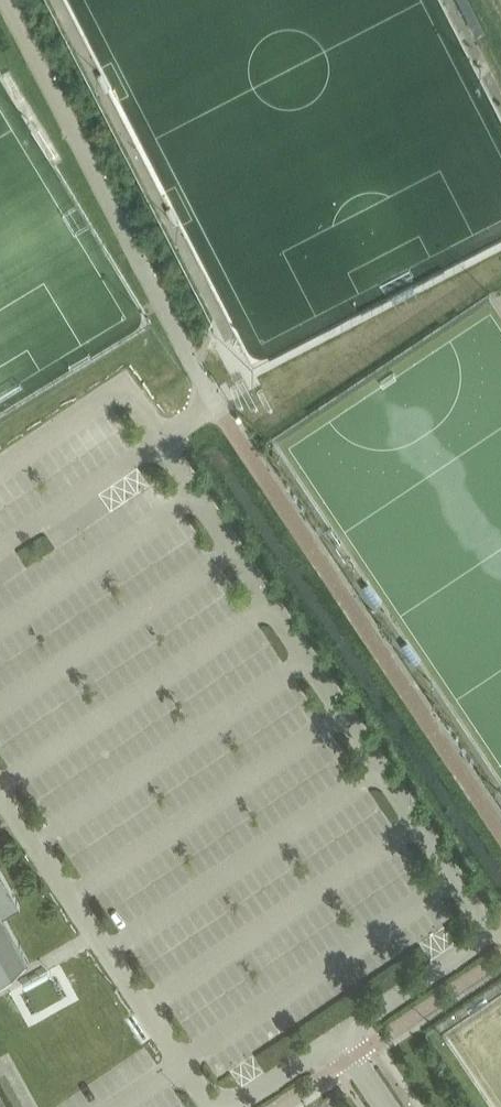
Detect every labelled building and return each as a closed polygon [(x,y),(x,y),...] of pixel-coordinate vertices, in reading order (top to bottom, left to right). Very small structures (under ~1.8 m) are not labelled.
[(30,961),(5,914),(21,905),(16,894),(12,889),(0,866),(0,977),(30,961)]
